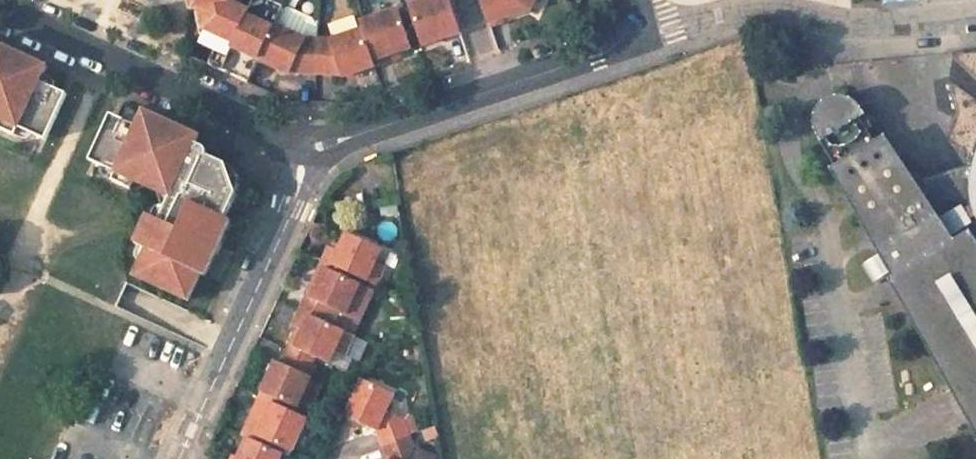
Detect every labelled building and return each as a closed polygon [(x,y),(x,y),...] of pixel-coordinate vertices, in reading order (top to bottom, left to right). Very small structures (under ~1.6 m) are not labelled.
[(230,2),(230,0),(187,0),(189,11),(197,9),(230,2)] [(253,74),(260,59),(276,23),(285,4),(276,0),(253,0),(248,11),(230,2),(197,9),(203,32),(199,44),(214,51),(212,55),(253,74)] [(423,45),(462,33),(451,0),(431,0),(410,7),(423,45)] [(489,23),(516,15),(522,4),(532,9),(537,0),(482,0),(489,23)] [(364,30),(376,68),(391,62),(390,57),(413,50),(400,11),(362,23),(364,30)] [(292,72),(316,73),(317,39),(308,39),(276,23),(260,59),(292,74),(292,72)] [(316,73),(342,75),(343,78),(376,68),(364,30),(328,40),(317,39),(316,73)] [(0,123),(0,132),(15,138),(19,129),(39,138),(60,92),(39,83),(46,67),(17,54),(0,46),(0,123)] [(208,64),(250,82),(253,74),(212,55),(208,64)] [(60,92),(39,138),(46,141),(67,95),(60,92)] [(975,144),(969,161),(966,173),(924,184),(920,179),(915,176),(910,174),(903,175),(883,145),(877,149),(859,120),(865,117),(857,106),(852,102),(847,99),(841,98),(835,98),(827,100),(823,103),(818,107),(815,113),(813,118),(812,125),(813,131),(815,135),(880,251),(884,248),(887,253),(861,268),(872,286),(899,270),(902,274),(888,283),(975,438),(975,142),(975,144)] [(135,181),(162,193),(222,169),(223,166),(226,160),(219,157),(207,152),(209,148),(196,142),(199,137),(144,112),(137,127),(118,118),(97,164),(117,173),(113,182),(131,190),(135,181)] [(111,115),(90,161),(97,164),(118,118),(111,115)] [(186,204),(231,190),(238,192),(237,189),(226,160),(223,166),(222,169),(162,193),(166,210),(186,204)] [(208,271),(230,224),(233,216),(229,214),(238,192),(231,190),(186,204),(166,210),(162,211),(160,216),(150,211),(137,238),(150,244),(137,272),(191,297),(204,269),(208,271)] [(342,273),(377,289),(387,269),(376,264),(382,251),(347,235),(339,252),(328,247),(320,264),(342,273)] [(319,263),(304,295),(311,298),(323,270),(340,278),(342,273),(320,264),(319,263)] [(323,270),(311,298),(304,295),(297,313),(350,338),(357,323),(344,317),(358,286),(340,278),(323,270)] [(292,347),(314,358),(327,364),(333,352),(344,357),(353,339),(350,338),(297,313),(291,326),(300,331),(292,347)] [(291,326),(280,351),(283,352),(311,365),(314,358),(292,347),(300,331),(291,326)] [(367,346),(353,339),(344,357),(358,364),(367,346)] [(277,401),(295,408),(308,379),(305,378),(311,365),(283,352),(278,364),(274,362),(260,393),(277,401)] [(360,430),(374,436),(379,448),(408,438),(405,427),(384,417),(393,398),(359,382),(341,421),(360,430)] [(257,399),(275,407),(277,401),(260,393),(257,399)] [(254,436),(282,450),(290,453),(303,424),(304,421),(275,407),(257,399),(253,409),(251,413),(262,419),(254,436)] [(251,413),(240,438),(246,440),(280,456),(282,450),(254,436),(262,419),(251,413)] [(290,453),(302,458),(304,458),(317,430),(303,424),(290,453)] [(413,453),(408,438),(379,448),(382,458),(410,458),(413,453)] [(237,458),(278,458),(280,456),(246,440),(237,458)]
